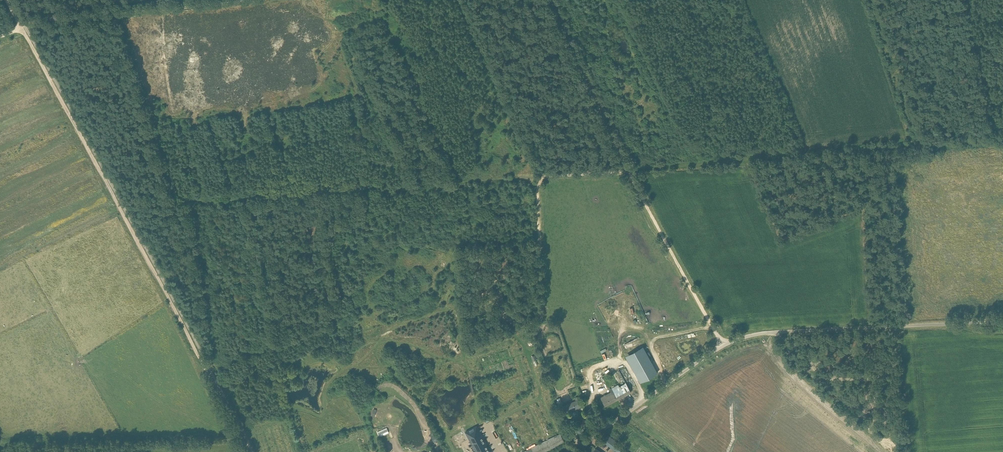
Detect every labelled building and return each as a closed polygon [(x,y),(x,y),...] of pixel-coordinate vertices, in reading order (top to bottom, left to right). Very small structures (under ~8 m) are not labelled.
[(652,364),(635,373),(640,382),(657,373),(652,364)] [(598,386),(605,383),(600,369),(593,371),(598,386)] [(587,383),(578,386),(582,397),(591,394),(587,383)] [(605,395),(601,397),(603,402),(606,406),(631,392),(626,383),(619,387),(618,385),(609,389),(611,392),(611,393),(606,396),(605,395)] [(558,406),(562,415),(566,413),(562,404),(560,398),(555,400),(558,406)] [(565,405),(568,412),(583,405),(580,399),(565,405)] [(584,414),(590,426),(594,424),(587,412),(584,414)] [(465,432),(476,451),(475,451),(490,451),(476,426),(465,432)] [(523,451),(545,451),(565,442),(562,438),(560,433),(523,451)] [(607,445),(615,451),(614,451),(631,451),(612,438),(608,435),(603,442),(607,445)]
